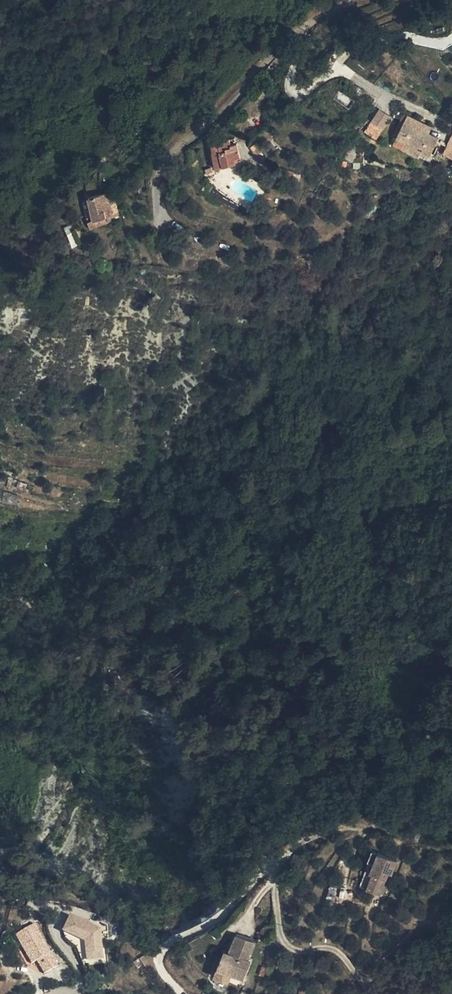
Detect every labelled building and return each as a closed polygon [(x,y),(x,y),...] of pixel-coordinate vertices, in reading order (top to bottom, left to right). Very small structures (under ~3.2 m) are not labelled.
[(379,109),(363,132),(375,140),(390,117),(379,109)] [(421,152),(419,157),(427,161),(438,137),(429,133),(414,126),(404,120),(393,144),(401,148),(403,143),(421,152)] [(414,126),(429,133),(431,127),(417,120),(414,126)] [(442,156),(451,160),(451,133),(442,156)] [(236,143),(234,137),(217,140),(211,142),(213,151),(211,152),(215,168),(235,161),(234,158),(240,156),(237,143),(236,143)] [(261,151),(256,143),(251,147),(256,155),(261,151)] [(401,148),(419,157),(421,152),(403,143),(401,148)] [(294,171),(280,168),(278,176),(293,179),(294,171)] [(113,190),(102,193),(108,215),(119,212),(113,190)] [(94,219),(89,220),(90,225),(109,220),(108,219),(108,215),(102,193),(89,197),(94,219)] [(89,197),(84,198),(86,214),(89,220),(94,219),(89,197)] [(71,222),(64,225),(74,244),(80,240),(71,222)] [(0,477),(0,484),(7,487),(9,480),(0,477)] [(392,872),(398,859),(372,849),(368,860),(369,861),(360,885),(380,893),(389,871),(392,872)] [(69,913),(62,930),(84,939),(78,952),(96,959),(108,929),(69,913)] [(43,974),(57,966),(31,922),(16,931),(18,935),(15,937),(31,964),(36,961),(42,957),(46,964),(39,968),(43,974)] [(248,958),(255,940),(236,933),(229,951),(225,949),(214,974),(241,984),(251,960),(248,958)] [(145,963),(140,956),(134,960),(139,968),(145,963)] [(36,961),(39,968),(46,964),(42,957),(36,961)]
